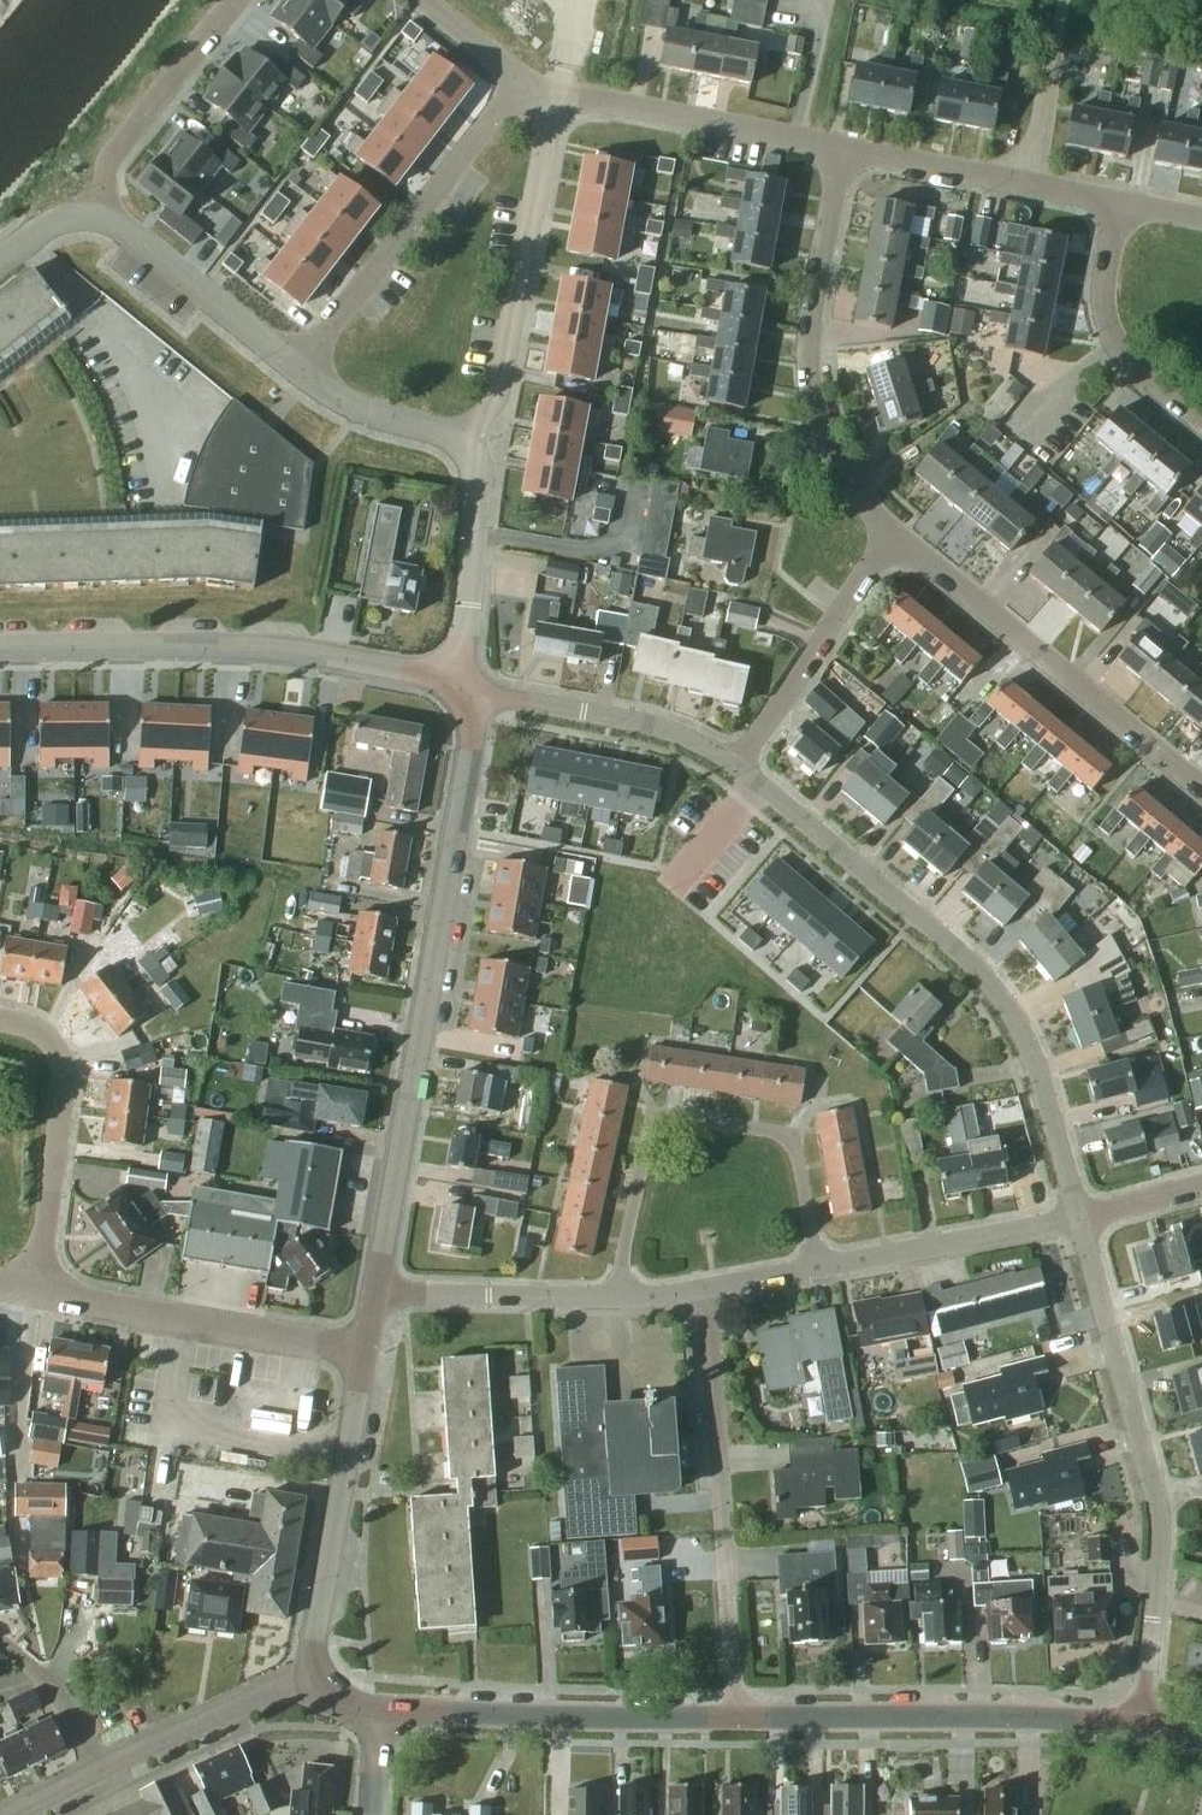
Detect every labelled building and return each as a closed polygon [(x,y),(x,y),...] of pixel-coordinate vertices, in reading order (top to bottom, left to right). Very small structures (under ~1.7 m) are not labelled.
[(291,51),(313,69),(323,56),(313,49),(332,24),(301,0),(286,0),(272,18),(300,40),(291,51)] [(332,24),(344,9),(353,17),(367,0),(301,0),(332,24)] [(690,73),(702,14),(696,13),(692,35),(674,31),(678,10),(668,8),(669,0),(644,0),(639,26),(666,32),(660,67),(690,73)] [(766,5),(741,0),(734,0),(730,19),(727,19),(723,41),(726,42),(719,78),(751,85),(758,47),(733,43),(737,24),(762,29),(766,5)] [(879,35),(884,9),(863,5),(858,31),(879,35)] [(708,16),(702,14),(690,73),(719,78),(726,42),(723,41),(704,38),(708,16)] [(423,32),(410,22),(401,34),(414,44),(423,32)] [(372,53),(382,40),(370,31),(360,44),(372,53)] [(804,39),(788,37),(786,54),(802,56),(804,39)] [(305,78),(283,61),(274,72),(246,50),(239,59),(236,57),(223,73),(267,107),(286,83),(296,91),(305,78)] [(415,85),(451,113),(470,88),(422,51),(413,63),(425,73),(415,85)] [(849,104),(880,110),(887,72),(892,72),(896,53),(884,51),(880,71),(857,66),(849,104)] [(887,72),(880,110),(908,115),(915,79),(920,80),(924,59),(912,57),(908,76),(892,72),(887,72)] [(1158,89),(1174,92),(1180,59),(1163,57),(1158,89)] [(1156,88),(1161,64),(1146,61),(1141,85),(1156,88)] [(934,120),(964,126),(971,88),(976,89),(980,69),(969,67),(965,87),(941,82),(934,120)] [(371,72),(362,83),(376,94),(384,82),(371,72)] [(971,88),(964,126),(992,132),(999,96),(1004,97),(1008,75),(997,72),(993,92),(976,89),(971,88)] [(234,123),(225,134),(248,152),(257,140),(247,132),(267,107),(223,73),(210,90),(213,92),(206,101),(234,123)] [(367,105),(376,94),(362,83),(354,94),(367,105)] [(393,89),(385,100),(432,137),(451,113),(415,85),(405,98),(393,89)] [(1066,146),(1096,152),(1103,115),(1108,116),(1112,94),(1100,92),(1096,113),(1073,109),(1066,146)] [(1103,115),(1096,152),(1126,158),(1133,122),(1137,123),(1141,99),(1130,97),(1126,119),(1108,116),(1103,115)] [(388,121),(378,133),(414,161),(432,137),(385,100),(376,112),(388,121)] [(1154,163),(1183,169),(1190,132),(1195,132),(1199,111),(1188,109),(1184,130),(1161,126),(1154,163)] [(317,127),(309,138),(322,149),(331,138),(317,127)] [(1183,169),(1201,173),(1201,134),(1195,132),(1190,132),(1183,169)] [(394,186),(414,161),(378,133),(368,146),(356,137),(347,149),(394,186)] [(208,156),(181,134),(161,159),(201,191),(220,166),(230,174),(240,162),(217,144),(208,156)] [(322,149),(309,138),(300,149),(314,160),(322,149)] [(675,161),(659,158),(656,173),(673,176),(675,161)] [(182,214),(201,191),(161,159),(141,184),(168,206),(158,219),(192,246),(203,231),(182,214)] [(586,160),(580,192),(625,199),(628,184),(642,187),(645,171),(586,160)] [(741,206),(780,212),(785,183),(748,177),(748,173),(727,169),(725,181),(745,184),(742,201),(741,206)] [(332,192),(322,205),(358,232),(376,209),(329,172),(320,183),(332,192)] [(580,192),(575,222),(634,233),(637,218),(622,215),(625,199),(580,192)] [(277,193),(269,204),(282,215),(291,204),(277,193)] [(740,212),(737,229),(736,235),(775,241),(780,212),(741,206),(742,201),(722,197),(720,209),(740,212)] [(908,239),(908,235),(912,216),(934,220),(936,209),(913,205),(912,209),(877,202),(871,232),(908,239)] [(274,226),(282,215),(269,204),(260,215),(274,226)] [(292,220),(340,257),(358,232),(322,205),(313,217),(301,208),(292,220)] [(959,243),(963,219),(948,216),(944,240),(959,243)] [(987,249),(992,220),(975,217),(970,246),(987,249)] [(295,241),(285,253),(321,281),(340,257),(292,220),(283,232),(295,241)] [(663,223),(648,220),(645,235),(661,238),(663,223)] [(634,233),(575,222),(569,252),(614,261),(617,244),(631,246),(634,233)] [(690,240),(692,225),(675,222),(672,237),(690,240)] [(1023,262),(1061,269),(1067,240),(1031,232),(1032,228),(1009,223),(1006,235),(1027,240),(1024,258),(1023,262)] [(770,270),(775,241),(736,235),(737,229),(716,226),(715,236),(735,240),(731,264),(770,270)] [(930,239),(908,235),(908,239),(871,232),(866,262),(902,269),(903,265),(906,246),(928,251),(930,239)] [(959,248),(949,246),(947,258),(957,260),(959,248)] [(301,307),(321,281),(285,253),(275,266),(264,257),(254,270),(301,307)] [(1021,269),(1018,287),(1017,291),(1055,299),(1061,269),(1023,262),(1024,258),(1002,253),(1000,265),(1021,269)] [(244,264),(231,254),(222,266),(235,276),(244,264)] [(866,262),(860,292),(897,299),(897,295),(901,276),(922,280),(924,269),(903,265),(902,269),(866,262)] [(639,266),(637,280),(653,283),(655,269),(639,266)] [(72,321),(32,270),(0,294),(0,378),(72,321)] [(721,316),(760,323),(765,294),(727,287),(728,283),(707,279),(705,292),(725,295),(722,311),(721,316)] [(651,296),(653,283),(637,280),(634,294),(651,296)] [(558,312),(603,320),(606,305),(620,307),(623,292),(564,281),(558,312)] [(1016,298),(1012,316),(1011,320),(1049,327),(1055,299),(1017,291),(1018,287),(997,283),(995,294),(1016,298)] [(919,299),(897,295),(897,299),(860,292),(854,323),(891,330),(895,306),(917,310),(919,299)] [(945,337),(952,305),(924,300),(922,311),(918,333),(945,337)] [(720,323),(717,340),(716,345),(755,352),(760,323),(721,316),(722,311),(702,308),(700,320),(720,323)] [(967,312),(953,309),(948,334),(962,337),(967,312)] [(1043,358),(1049,327),(1011,320),(1012,316),(991,311),(988,323),(1010,328),(1005,350),(1043,358)] [(558,312),(553,342),(612,353),(614,339),(600,336),(603,320),(558,312)] [(716,345),(717,340),(696,336),(694,349),(715,352),(712,368),(711,374),(750,381),(755,352),(716,345)] [(641,344),(625,341),(622,355),(638,358),(641,344)] [(609,367),(612,353),(553,342),(547,373),(591,381),(595,364),(609,367)] [(921,420),(914,396),(933,390),(931,382),(930,380),(910,386),(904,367),(903,362),(901,363),(868,373),(877,402),(885,431),(921,420)] [(745,410),(750,381),(711,374),(712,368),(692,365),(691,377),(710,380),(706,403),(745,410)] [(617,387),(614,400),(630,403),(633,390),(617,387)] [(304,531),(313,465),(234,400),(223,414),(215,427),(206,442),(199,457),(194,473),(189,488),(185,507),(210,510),(209,516),(0,523),(0,587),(204,580),(254,587),(262,537),(263,527),(304,531)] [(628,417),(630,403),(614,400),(612,414),(628,417)] [(542,401),(536,432),(580,441),(583,425),(598,428),(601,412),(542,401)] [(652,431),(690,438),(695,413),(657,406),(652,431)] [(1119,459),(1144,429),(1120,410),(1095,439),(1113,454),(1100,471),(1108,478),(1122,461),(1119,459)] [(964,465),(960,462),(945,450),(959,433),(950,426),(935,444),(938,446),(915,473),(939,493),(964,465)] [(700,472),(747,481),(754,445),(729,440),(730,433),(708,428),(700,472)] [(1166,448),(1144,429),(1119,459),(1122,461),(1137,473),(1123,490),(1131,497),(1145,480),(1142,477),(1166,448)] [(536,432),(530,462),(589,473),(592,459),(578,456),(580,441),(536,432)] [(1014,461),(1023,451),(1014,444),(1006,455),(1014,461)] [(974,445),(960,462),(964,465),(939,493),(963,513),(987,484),(984,481),(969,469),(982,452),(974,445)] [(622,449),(606,446),(603,460),(619,463),(622,449)] [(1142,477),(1145,480),(1160,492),(1146,509),(1154,516),(1169,499),(1166,496),(1189,468),(1166,448),(1142,477)] [(589,473),(530,462),(525,493),(569,502),(572,485),(587,487),(589,473)] [(1011,503),(1007,501),(993,489),(1006,472),(997,465),(984,481),(987,484),(963,513),(987,532),(1011,503)] [(1029,491),(1043,474),(1035,467),(1021,484),(1029,491)] [(652,495),(677,500),(680,485),(655,481),(652,495)] [(1021,484),(1007,501),(1011,503),(987,532),(1011,552),(1035,524),(1015,507),(1029,491),(1021,484)] [(1201,545),(1201,490),(1183,513),(1201,528),(1188,544),(1197,551),(1201,545)] [(597,494),(594,508),(610,511),(613,497),(597,494)] [(652,495),(649,510),(674,515),(677,500),(652,495)] [(1100,514),(1107,505),(1095,495),(1088,504),(1100,514)] [(376,504),(360,597),(382,601),(381,608),(416,614),(424,570),(390,564),(403,510),(376,504)] [(1083,512),(1075,505),(1069,506),(1064,513),(1075,522),(1083,512)] [(610,511),(594,508),(592,522),(608,525),(610,511)] [(672,529),(674,515),(649,510),(646,525),(672,529)] [(688,557),(727,564),(724,579),(728,585),(738,586),(744,583),(746,568),(750,569),(757,533),(732,529),(733,522),(711,517),(706,540),(692,538),(688,557)] [(1172,535),(1157,523),(1139,546),(1153,557),(1164,544),(1172,535)] [(646,525),(644,539),(669,544),(672,529),(646,525)] [(1077,565),(1074,562),(1059,550),(1073,533),(1064,526),(1050,544),(1052,546),(1029,574),(1054,594),(1077,565)] [(669,544),(644,539),(641,554),(666,559),(669,544)] [(1174,575),(1185,561),(1164,544),(1153,557),(1174,575)] [(1054,594),(1077,613),(1101,585),(1097,582),(1082,570),(1096,553),(1088,546),(1074,562),(1077,565),(1054,594)] [(682,562),(666,559),(641,554),(637,575),(678,583),(682,562)] [(580,567),(548,561),(545,578),(577,584),(580,567)] [(1162,574),(1150,564),(1132,586),(1144,596),(1162,574)] [(1111,565),(1097,582),(1101,585),(1077,613),(1101,633),(1125,604),(1106,589),(1120,572),(1111,565)] [(611,574),(607,593),(628,597),(632,578),(611,574)] [(1175,590),(1164,581),(1154,593),(1165,602),(1175,590)] [(707,593),(692,590),(689,605),(704,608),(707,593)] [(533,653),(566,659),(570,632),(555,629),(560,600),(534,595),(527,631),(537,633),(533,653)] [(910,640),(928,617),(902,596),(884,618),(882,615),(866,635),(876,644),(891,625),(907,638),(910,640)] [(761,609),(730,602),(725,624),(756,631),(761,609)] [(631,603),(629,618),(623,646),(638,649),(634,673),(669,680),(676,647),(674,647),(652,642),(659,609),(631,603)] [(570,632),(566,659),(598,666),(602,642),(623,646),(629,618),(599,612),(594,637),(570,632)] [(954,639),(928,617),(910,640),(907,638),(892,657),(902,665),(917,646),(933,660),(936,662),(954,639)] [(1117,659),(1146,683),(1167,658),(1163,654),(1172,643),(1145,619),(1134,632),(1138,635),(1117,659)] [(668,685),(704,692),(711,659),(709,659),(686,654),(691,630),(678,627),(674,647),(676,647),(669,680),(668,685)] [(1146,683),(1174,706),(1195,681),(1191,677),(1174,663),(1189,644),(1178,635),(1172,643),(1163,654),(1167,658),(1146,683)] [(713,639),(709,659),(711,659),(704,692),(703,697),(740,705),(747,672),(720,667),(725,642),(713,639)] [(982,662),(954,639),(936,662),(933,660),(918,678),(928,687),(943,668),(963,684),(982,662)] [(1191,677),(1195,681),(1174,706),(1201,729),(1201,686),(1201,664),(1191,677)] [(995,711),(1011,724),(1013,726),(1032,703),(1006,682),(988,703),(986,701),(969,721),(979,730),(995,711)] [(881,694),(894,705),(903,694),(891,683),(881,694)] [(841,754),(865,724),(820,684),(819,685),(820,686),(805,703),(826,722),(817,732),(807,724),(788,747),(799,756),(804,760),(805,761),(803,764),(813,773),(816,770),(817,771),(819,773),(837,751),(841,754)] [(15,702),(0,702),(0,769),(15,769),(15,753),(15,702)] [(78,702),(43,702),(43,753),(43,769),(59,769),(59,753),(78,753),(78,702)] [(112,753),(112,702),(78,702),(78,753),(96,753),(96,769),(112,769),(112,753)] [(179,704),(145,702),(142,753),(141,769),(158,770),(158,754),(177,755),(179,704)] [(1058,725),(1032,703),(1013,726),(1011,724),(995,743),(1006,751),(1021,733),(1037,746),(1039,748),(1058,725)] [(211,757),(214,706),(179,704),(177,755),(195,756),(194,772),(210,773),(211,757)] [(282,714),(248,709),(241,760),(239,776),(255,778),(257,762),(275,765),(282,714)] [(904,728),(885,711),(863,738),(882,754),(904,728)] [(310,769),(316,718),(282,714),(275,765),(294,767),(292,783),(308,785),(310,769)] [(956,716),(936,740),(954,755),(974,731),(956,716)] [(393,752),(392,759),(390,770),(393,770),(386,808),(416,813),(427,750),(419,749),(423,729),(358,718),(353,744),(393,752)] [(1047,754),(1063,767),(1065,769),(1084,747),(1058,725),(1039,748),(1037,746),(1021,764),(1032,773),(1047,754)] [(974,738),(961,751),(977,766),(990,753),(974,738)] [(940,778),(954,762),(937,747),(923,763),(940,778)] [(1065,769),(1063,767),(1048,786),(1058,794),(1073,776),(1092,791),(1111,769),(1084,747),(1065,769)] [(535,748),(526,795),(558,801),(567,754),(535,748)] [(842,792),(863,810),(888,780),(898,769),(876,752),(871,758),(861,750),(845,769),(855,777),(842,792)] [(567,754),(558,801),(589,807),(598,760),(567,754)] [(598,760),(589,807),(619,813),(628,766),(598,760)] [(628,766),(619,813),(651,819),(660,772),(628,766)] [(8,776),(8,800),(8,815),(22,815),(22,776),(8,776)] [(365,819),(370,782),(336,777),(327,776),(321,812),(331,814),(365,819)] [(142,777),(125,777),(124,801),(142,802),(142,777)] [(122,794),(122,778),(109,778),(109,793),(122,794)] [(902,843),(923,860),(948,831),(932,818),(955,791),(940,778),(921,800),(905,820),(914,828),(902,843)] [(903,793),(888,780),(863,810),(884,827),(896,813),(905,820),(921,800),(907,789),(903,793)] [(1142,835),(1161,811),(1135,790),(1118,811),(1116,809),(1100,829),(1109,837),(1123,820),(1139,833),(1142,835)] [(965,871),(1009,818),(1013,813),(1000,802),(988,817),(986,816),(963,844),(948,831),(923,860),(944,878),(956,863),(965,871)] [(87,833),(87,803),(76,803),(76,833),(87,833)] [(67,806),(42,806),(42,826),(67,826),(67,806)] [(1188,832),(1161,811),(1142,835),(1139,833),(1125,850),(1136,859),(1150,841),(1166,854),(1169,856),(1188,832)] [(364,820),(333,815),(331,831),(362,836),(364,820)] [(963,893),(983,911),(1008,881),(992,868),(1024,830),(1009,818),(965,871),(975,879),(963,893)] [(206,826),(170,824),(169,846),(205,848),(206,826)] [(549,844),(552,829),(542,827),(540,842),(549,844)] [(561,831),(552,829),(549,844),(559,845),(561,831)] [(1166,854),(1151,872),(1161,881),(1176,862),(1190,873),(1196,878),(1201,870),(1201,844),(1188,832),(1169,856),(1166,854)] [(380,833),(376,856),(371,881),(371,885),(402,890),(406,870),(412,838),(380,833)] [(610,856),(613,841),(603,839),(601,854),(610,856)] [(620,857),(623,843),(613,841),(610,856),(620,857)] [(371,881),(376,856),(351,851),(345,881),(359,884),(360,879),(371,881)] [(565,861),(555,859),(553,873),(562,875),(565,861)] [(498,861),(492,896),(540,905),(546,869),(498,861)] [(777,861),(746,897),(770,918),(802,882),(777,861)] [(1016,913),(1025,921),(1060,879),(1046,867),(1023,894),(1008,881),(983,911),(1004,928),(1016,913)] [(584,907),(589,880),(571,877),(566,904),(584,907)] [(1075,892),(1060,879),(1025,921),(1035,929),(1032,931),(1020,942),(1037,963),(1067,938),(1065,936),(1058,928),(1054,923),(1051,920),(1075,892)] [(802,882),(770,918),(794,939),(825,902),(802,882)] [(43,902),(45,892),(31,889),(29,899),(43,902)] [(205,913),(222,909),(218,892),(201,896),(205,913)] [(342,898),(311,893),(308,912),(339,917),(342,898)] [(534,940),(540,905),(492,896),(486,932),(534,940)] [(75,900),(73,910),(70,929),(70,932),(91,936),(96,904),(75,900)] [(38,937),(39,937),(42,920),(45,905),(28,902),(25,917),(41,920),(38,937)] [(825,902),(794,939),(818,959),(849,923),(825,902)] [(59,923),(62,908),(45,905),(42,920),(59,923)] [(1168,923),(1183,917),(1178,905),(1162,911),(1168,923)] [(355,943),(391,949),(397,919),(360,913),(355,943)] [(319,921),(316,937),(330,939),(333,923),(319,921)] [(849,923),(818,959),(842,980),(873,944),(849,923)] [(745,946),(754,934),(755,934),(747,928),(738,939),(737,939),(745,946)] [(752,952),(762,940),(755,934),(754,934),(745,946),(752,952)] [(1069,971),(1075,982),(1122,955),(1110,935),(1088,953),(1086,948),(1079,953),(1067,938),(1037,963),(1054,984),(1069,971)] [(328,955),(330,939),(316,937),(313,953),(328,955)] [(2,976),(32,981),(38,944),(8,939),(2,976)] [(551,940),(541,939),(539,953),(548,954),(551,940)] [(386,980),(391,949),(355,943),(350,974),(386,980)] [(38,944),(32,981),(61,986),(68,949),(38,944)] [(164,947),(153,955),(151,953),(138,962),(148,975),(161,965),(159,963),(169,955),(164,947)] [(1131,973),(1122,955),(1075,982),(1081,993),(1063,1000),(1073,1025),(1109,1011),(1136,1001),(1127,976),(1131,973)] [(548,960),(538,958),(536,973),(545,974),(548,960)] [(481,960),(475,996),(523,1004),(529,969),(481,960)] [(170,978),(161,965),(148,975),(158,988),(170,978)] [(81,989),(99,1014),(130,990),(111,966),(81,989)] [(1180,988),(1201,984),(1201,977),(1200,968),(1177,973),(1180,988)] [(792,986),(802,975),(795,969),(785,980),(792,987),(792,986)] [(799,993),(809,981),(802,975),(792,986),(792,987),(799,993)] [(189,1000),(173,980),(160,991),(175,1011),(189,1000)] [(956,1072),(916,1036),(940,1008),(919,989),(894,1017),(903,1025),(888,1042),(924,1075),(928,1094),(959,1088),(956,1072)] [(149,1014),(130,990),(99,1014),(118,1038),(149,1014)] [(517,1040),(523,1004),(475,996),(469,1031),(517,1040)] [(295,1032),(296,1032),(303,1033),(298,1058),(330,1064),(329,1068),(371,1075),(372,1070),(371,1070),(375,1050),(372,1050),(374,1039),(335,1032),(338,1013),(300,1006),(295,1032)] [(1117,1031),(1109,1011),(1073,1025),(1083,1051),(1100,1044),(1105,1056),(1156,1037),(1149,1018),(1117,1031)] [(534,1040),(524,1038),(522,1052),(531,1054),(534,1040)] [(268,1045),(251,1043),(248,1064),(265,1067),(268,1045)] [(124,1051),(128,1063),(144,1058),(141,1046),(124,1051)] [(647,1081),(686,1087),(691,1053),(652,1048),(647,1081)] [(691,1053),(686,1087),(724,1092),(729,1059),(691,1053)] [(175,1057),(163,1056),(162,1068),(173,1069),(175,1057)] [(724,1092),(762,1098),(767,1065),(729,1059),(724,1092)] [(1096,1103),(1133,1093),(1137,1108),(1168,1100),(1161,1074),(1155,1076),(1150,1059),(1128,1065),(1127,1063),(1088,1073),(1096,1103)] [(516,1085),(519,1070),(489,1065),(487,1077),(463,1072),(457,1107),(482,1111),(485,1093),(505,1097),(507,1083),(516,1085)] [(805,1071),(767,1065),(762,1098),(800,1104),(805,1071)] [(161,1068),(159,1087),(186,1090),(188,1072),(161,1068)] [(592,1080),(585,1114),(621,1122),(628,1087),(592,1080)] [(1201,1108),(1201,1080),(1189,1083),(1194,1109),(1201,1108)] [(114,1082),(110,1112),(147,1117),(150,1087),(114,1082)] [(260,1125),(314,1135),(317,1121),(361,1129),(366,1097),(291,1083),(286,1107),(264,1103),(260,1125)] [(1192,1112),(1189,1102),(1172,1106),(1175,1117),(1192,1112)] [(170,1120),(186,1122),(189,1105),(172,1103),(170,1120)] [(946,1111),(948,1125),(962,1123),(975,1191),(1008,1185),(1001,1151),(999,1152),(996,1137),(981,1140),(975,1105),(946,1111)] [(817,1116),(823,1150),(859,1144),(853,1109),(817,1116)] [(143,1147),(147,1117),(110,1112),(106,1142),(143,1147)] [(613,1156),(621,1122),(585,1114),(578,1148),(613,1156)] [(1139,1123),(1139,1125),(1105,1133),(1113,1164),(1165,1151),(1165,1149),(1180,1145),(1172,1114),(1139,1123)] [(898,1123),(908,1169),(925,1165),(916,1119),(898,1123)] [(184,1138),(186,1122),(170,1120),(168,1135),(184,1138)] [(199,1120),(190,1172),(216,1176),(225,1124),(199,1120)] [(959,1194),(975,1191),(962,1123),(948,1125),(952,1146),(950,1146),(953,1161),(939,1163),(946,1201),(960,1199),(959,1194)] [(480,1140),(480,1137),(455,1133),(449,1168),(474,1172),(477,1154),(497,1157),(499,1143),(480,1140)] [(278,1224),(318,1230),(329,1232),(343,1152),(287,1143),(277,1203),(282,1204),(278,1224)] [(823,1150),(829,1185),(865,1178),(859,1144),(823,1150)] [(571,1182),(606,1190),(613,1156),(578,1148),(571,1182)] [(185,1155),(161,1152),(158,1171),(182,1175),(185,1155)] [(168,1174),(129,1169),(127,1186),(166,1191),(168,1174)] [(530,1178),(493,1172),(491,1188),(527,1193),(530,1178)] [(871,1213),(865,1178),(829,1185),(836,1219),(871,1213)] [(599,1224),(606,1190),(571,1182),(563,1216),(599,1224)] [(194,1189),(192,1203),(189,1218),(182,1260),(268,1275),(269,1275),(278,1224),(282,1204),(277,1203),(194,1189)] [(91,1219),(107,1241),(109,1239),(160,1203),(152,1192),(137,1203),(139,1207),(136,1210),(122,1190),(93,1211),(92,1215),(94,1217),(91,1219)] [(481,1215),(496,1218),(515,1221),(518,1203),(475,1196),(472,1212),(444,1207),(438,1246),(467,1251),(471,1228),(479,1230),(481,1215)] [(166,1211),(164,1208),(160,1203),(109,1239),(110,1240),(117,1250),(114,1252),(122,1263),(124,1261),(130,1263),(159,1243),(145,1223),(149,1220),(153,1226),(168,1215),(168,1213),(167,1212),(166,1211)] [(599,1224),(563,1216),(556,1250),(592,1258),(599,1224)] [(318,1230),(278,1224),(269,1275),(268,1275),(265,1290),(286,1293),(289,1278),(294,1274),(304,1288),(337,1266),(327,1251),(329,1238),(317,1235),(318,1230)] [(1178,1240),(1136,1250),(1145,1288),(1174,1281),(1171,1269),(1185,1266),(1178,1240)] [(938,1285),(922,1290),(935,1338),(1048,1307),(1038,1270),(1014,1277),(1013,1275),(941,1294),(938,1285)] [(853,1300),(862,1347),(888,1342),(896,1383),(938,1375),(934,1355),(933,1348),(913,1351),(914,1359),(909,1360),(905,1339),(929,1335),(926,1319),(920,1295),(905,1298),(905,1299),(887,1302),(887,1303),(880,1305),(878,1295),(853,1300)] [(1153,1316),(1162,1352),(1192,1344),(1189,1334),(1201,1331),(1201,1326),(1196,1305),(1153,1316)] [(821,1391),(825,1414),(827,1425),(849,1421),(851,1420),(853,1420),(850,1406),(847,1392),(840,1353),(833,1311),(807,1316),(808,1325),(757,1334),(760,1350),(762,1361),(766,1386),(767,1390),(802,1384),(804,1395),(814,1393),(821,1391)] [(68,1387),(65,1403),(77,1405),(80,1389),(75,1389),(82,1345),(52,1340),(46,1376),(70,1380),(69,1388),(68,1387)] [(936,1350),(942,1372),(969,1365),(962,1342),(936,1350)] [(75,1389),(80,1389),(85,1390),(86,1383),(105,1386),(111,1350),(82,1345),(75,1389)] [(9,1383),(9,1371),(9,1349),(0,1349),(0,1406),(10,1406),(9,1383)] [(486,1358),(441,1361),(443,1391),(488,1388),(486,1358)] [(958,1427),(972,1423),(972,1425),(1005,1416),(1006,1421),(1041,1412),(1032,1377),(1046,1374),(1042,1358),(1000,1370),(1002,1377),(963,1388),(964,1394),(951,1397),(958,1427)] [(680,1485),(676,1414),(675,1408),(608,1413),(605,1367),(557,1371),(568,1540),(637,1535),(634,1495),(675,1492),(679,1489),(680,1485)] [(1173,1378),(1183,1414),(1201,1409),(1201,1370),(1173,1378)] [(934,1376),(938,1391),(956,1386),(952,1372),(934,1376)] [(529,1377),(510,1378),(510,1389),(529,1387),(529,1377)] [(529,1387),(510,1389),(511,1399),(530,1398),(529,1387)] [(488,1388),(443,1391),(443,1392),(445,1421),(491,1418),(489,1389),(488,1388)] [(75,1421),(77,1405),(65,1403),(63,1418),(34,1413),(29,1439),(33,1439),(33,1440),(62,1444),(64,1445),(66,1433),(75,1434),(78,1421),(75,1421)] [(491,1418),(445,1421),(445,1422),(447,1452),(493,1449),(491,1419),(491,1418)] [(107,1448),(110,1429),(95,1427),(82,1424),(78,1443),(92,1445),(107,1448)] [(892,1447),(891,1433),(876,1434),(877,1448),(892,1447)] [(1191,1437),(1201,1474),(1201,1434),(1191,1437)] [(533,1438),(514,1439),(514,1449),(534,1448),(534,1447),(533,1438)] [(859,1499),(857,1451),(833,1453),(832,1439),(789,1442),(791,1471),(774,1472),(777,1520),(794,1519),(794,1509),(825,1507),(823,1486),(834,1486),(835,1501),(859,1499)] [(1048,1506),(1074,1499),(1078,1515),(1087,1512),(1075,1463),(1089,1459),(1085,1444),(1043,1455),(1045,1462),(1005,1473),(1015,1510),(1047,1502),(1048,1506)] [(534,1448),(514,1449),(515,1459),(534,1458),(534,1448)] [(493,1449),(447,1452),(449,1482),(456,1482),(495,1479),(493,1449)] [(977,1461),(977,1460),(961,1464),(968,1494),(1002,1486),(995,1457),(977,1461)] [(536,1476),(526,1477),(526,1491),(537,1490),(536,1476)] [(450,1497),(410,1499),(410,1501),(417,1500),(418,1513),(411,1514),(412,1533),(419,1533),(420,1546),(413,1546),(414,1566),(421,1566),(422,1579),(415,1579),(417,1599),(424,1598),(425,1611),(418,1612),(419,1632),(448,1630),(467,1628),(459,1509),(466,1509),(467,1509),(497,1507),(495,1479),(456,1482),(457,1496),(450,1497)] [(68,1487),(15,1487),(15,1514),(31,1514),(30,1577),(64,1578),(64,1554),(67,1554),(68,1487)] [(249,1526),(261,1528),(300,1534),(306,1500),(268,1494),(268,1499),(254,1497),(249,1526)] [(964,1538),(984,1538),(983,1500),(963,1501),(964,1538)] [(152,1525),(139,1523),(140,1502),(125,1501),(123,1536),(137,1537),(137,1532),(142,1533),(141,1554),(155,1555),(156,1533),(151,1533),(152,1525)] [(139,1523),(152,1525),(161,1526),(163,1513),(154,1511),(154,1508),(142,1506),(139,1523)] [(236,1574),(253,1577),(261,1528),(249,1526),(182,1515),(173,1569),(186,1571),(187,1566),(236,1574)] [(561,1541),(560,1523),(549,1523),(550,1542),(561,1541)] [(261,1528),(253,1577),(250,1598),(247,1612),(286,1619),(300,1534),(261,1528)] [(964,1561),(967,1563),(966,1543),(963,1543),(963,1532),(947,1532),(949,1562),(964,1561)] [(117,1535),(74,1533),(72,1575),(99,1576),(97,1605),(133,1606),(135,1566),(116,1565),(117,1535)] [(1089,1563),(1110,1562),(1108,1536),(1087,1538),(1089,1563)] [(19,1610),(9,1537),(0,1538),(0,1612),(19,1610)] [(659,1558),(658,1540),(644,1540),(645,1559),(659,1558)] [(1023,1643),(1029,1639),(1035,1639),(1031,1582),(988,1584),(987,1569),(986,1556),(991,1556),(990,1542),(966,1543),(967,1563),(971,1565),(972,1570),(975,1607),(987,1606),(989,1643),(990,1643),(992,1645),(1006,1645),(1007,1642),(1015,1641),(1015,1640),(1017,1640),(1023,1643)] [(872,1545),(847,1547),(849,1577),(868,1575),(866,1547),(872,1547),(872,1545)] [(529,1547),(532,1581),(552,1579),(549,1546),(529,1547)] [(837,1592),(834,1553),(778,1557),(780,1596),(788,1596),(789,1615),(781,1615),(782,1634),(790,1633),(790,1644),(809,1643),(812,1646),(820,1645),(823,1642),(827,1642),(827,1641),(830,1641),(829,1632),(843,1631),(842,1611),(825,1613),(825,1611),(828,1607),(828,1599),(824,1596),(824,1593),(837,1592)] [(553,1606),(552,1607),(553,1621),(553,1627),(553,1629),(555,1629),(555,1627),(554,1627),(554,1622),(561,1621),(561,1630),(562,1643),(584,1641),(584,1634),(599,1633),(599,1621),(609,1621),(605,1561),(585,1562),(577,1563),(578,1573),(564,1574),(565,1593),(561,1593),(552,1594),(553,1606)] [(929,1581),(928,1564),(910,1565),(911,1582),(929,1581)] [(622,1604),(624,1648),(664,1646),(660,1568),(638,1569),(638,1583),(642,1583),(643,1603),(622,1604)] [(173,1612),(178,1573),(160,1571),(154,1609),(173,1612)] [(1111,1595),(1110,1575),(1077,1577),(1077,1572),(1064,1573),(1064,1578),(1048,1579),(1049,1595),(1054,1599),(1056,1644),(1115,1641),(1113,1615),(1116,1615),(1115,1600),(1112,1600),(1112,1595),(1111,1595)] [(242,1597),(250,1598),(253,1577),(236,1574),(234,1589),(193,1582),(185,1627),(236,1635),(242,1597)] [(902,1643),(900,1605),(909,1604),(908,1583),(867,1586),(868,1605),(863,1605),(866,1645),(902,1643)] [(914,1586),(915,1604),(909,1604),(910,1620),(922,1620),(924,1645),(962,1643),(960,1602),(953,1603),(952,1592),(940,1593),(940,1584),(914,1586)] [(24,1732),(20,1734),(35,1765),(65,1751),(50,1719),(39,1724),(36,1718),(21,1725),(24,1732)] [(35,1765),(20,1734),(18,1735),(14,1728),(2,1734),(5,1740),(0,1743),(0,1765),(6,1779),(35,1765)] [(270,1781),(257,1787),(239,1748),(195,1768),(202,1782),(206,1791),(192,1797),(201,1814),(227,1814),(220,1800),(234,1794),(246,1788),(258,1814),(267,1814),(283,1808),(270,1781)] [(322,1812),(332,1813),(337,1770),(305,1767),(302,1793),(294,1792),(291,1814),(322,1814),(322,1812)] [(171,1779),(142,1793),(144,1799),(111,1814),(194,1814),(182,1791),(177,1793),(171,1779)] [(722,1814),(755,1814),(756,1785),(721,1786),(722,1814)] [(601,1791),(597,1791),(593,1786),(588,1786),(585,1790),(569,1790),(568,1814),(601,1814),(601,1791)] [(621,1814),(648,1814),(648,1786),(621,1786),(621,1814)] [(670,1786),(670,1814),(702,1814),(701,1786),(670,1786)] [(832,1786),(832,1804),(825,1804),(825,1814),(863,1814),(863,1786),(832,1786)] [(812,1787),(783,1787),(782,1802),(776,1801),(776,1814),(811,1814),(812,1787)] [(985,1791),(986,1814),(1022,1814),(1022,1810),(1017,1810),(1016,1791),(985,1791)] [(958,1800),(911,1800),(911,1814),(958,1814),(958,1800)] [(432,1805),(412,1804),(412,1814),(431,1814),(432,1805)] [(489,1807),(470,1806),(470,1814),(489,1814),(489,1807)]
